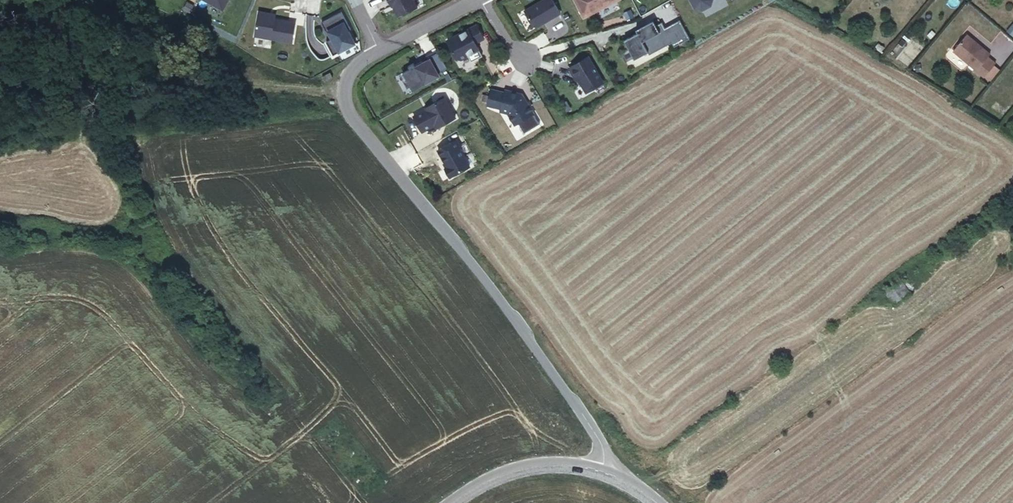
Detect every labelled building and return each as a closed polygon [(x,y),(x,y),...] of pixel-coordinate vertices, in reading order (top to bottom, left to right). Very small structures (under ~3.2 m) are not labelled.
[(221,8),(225,7),(229,0),(206,0),(221,8)] [(392,6),(393,5),(398,16),(417,6),(414,0),(390,0),(392,6)] [(524,11),(533,26),(537,27),(543,23),(543,22),(547,19),(547,21),(560,13),(552,0),(543,0),(524,11)] [(583,18),(617,0),(574,0),(583,18)] [(695,9),(702,11),(710,6),(712,0),(690,0),(695,9)] [(328,42),(335,55),(356,44),(350,32),(352,31),(343,13),(323,23),(328,33),(330,32),(333,39),(328,42)] [(259,16),(255,37),(293,43),(295,25),(288,24),(289,22),(274,20),(269,19),(269,17),(259,16)] [(475,25),(446,41),(456,58),(461,60),(468,56),(472,61),(482,55),(475,42),(483,38),(475,25)] [(694,46),(684,28),(670,36),(666,31),(661,34),(658,29),(641,39),(643,42),(629,50),(640,69),(653,61),(670,52),(671,54),(676,51),(679,55),(694,46)] [(950,49),(982,75),(993,61),(985,55),(987,52),(963,33),(950,49)] [(324,44),(331,57),(335,55),(328,42),(324,44)] [(435,50),(413,63),(416,68),(421,66),(420,64),(427,60),(426,58),(437,53),(435,50)] [(653,61),(654,64),(671,54),(670,52),(653,61)] [(446,68),(437,53),(426,58),(427,60),(420,64),(421,66),(416,68),(413,63),(408,66),(409,69),(402,73),(407,82),(412,91),(425,84),(424,83),(439,75),(437,72),(446,68)] [(588,56),(569,67),(576,79),(578,78),(586,92),(603,81),(588,56)] [(323,78),(325,83),(333,78),(331,73),(323,78)] [(505,92),(492,89),(488,104),(501,108),(500,110),(507,112),(514,124),(517,122),(520,121),(526,131),(539,123),(526,102),(523,101),(521,97),(522,96),(521,94),(506,90),(505,92)] [(988,97),(982,104),(994,115),(1000,107),(988,97)] [(411,117),(420,132),(433,125),(434,128),(453,118),(442,98),(424,108),(425,110),(411,117)] [(520,121),(517,122),(523,132),(526,131),(520,121)] [(454,141),(436,152),(443,165),(446,169),(444,171),(450,179),(468,167),(457,149),(458,148),(454,141)] [(899,281),(885,291),(893,303),(908,293),(899,281)]
